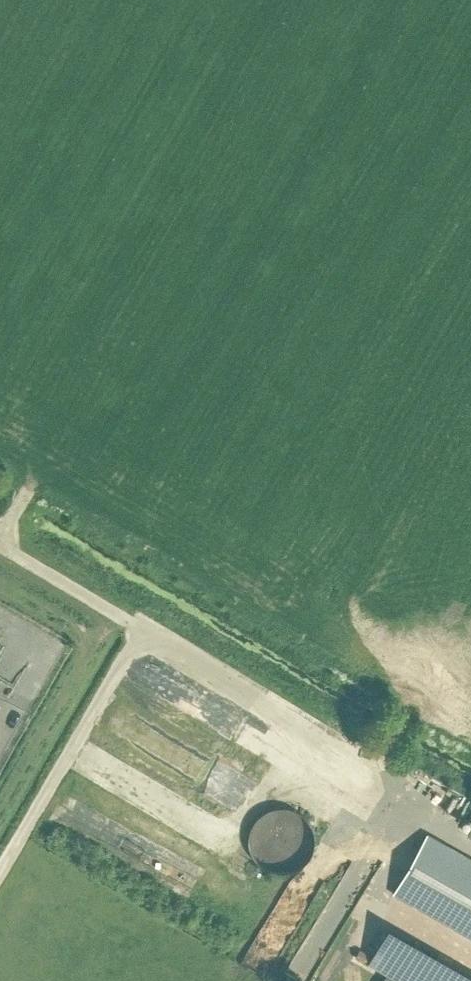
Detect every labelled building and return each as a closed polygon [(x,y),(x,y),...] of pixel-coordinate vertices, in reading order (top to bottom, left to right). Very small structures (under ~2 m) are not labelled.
[(60,766),(67,755),(56,748),(49,759),(60,766)] [(290,806),(282,805),(277,805),(271,807),(264,811),(258,816),(253,823),(250,830),(249,840),(250,849),(254,855),(259,861),(266,866),(273,870),(283,871),(291,870),(300,867),(306,861),(312,854),(315,846),(316,837),(313,826),(308,817),(299,810),(290,806)] [(428,833),(396,889),(443,917),(444,916),(470,932),(470,857),(428,833)]
